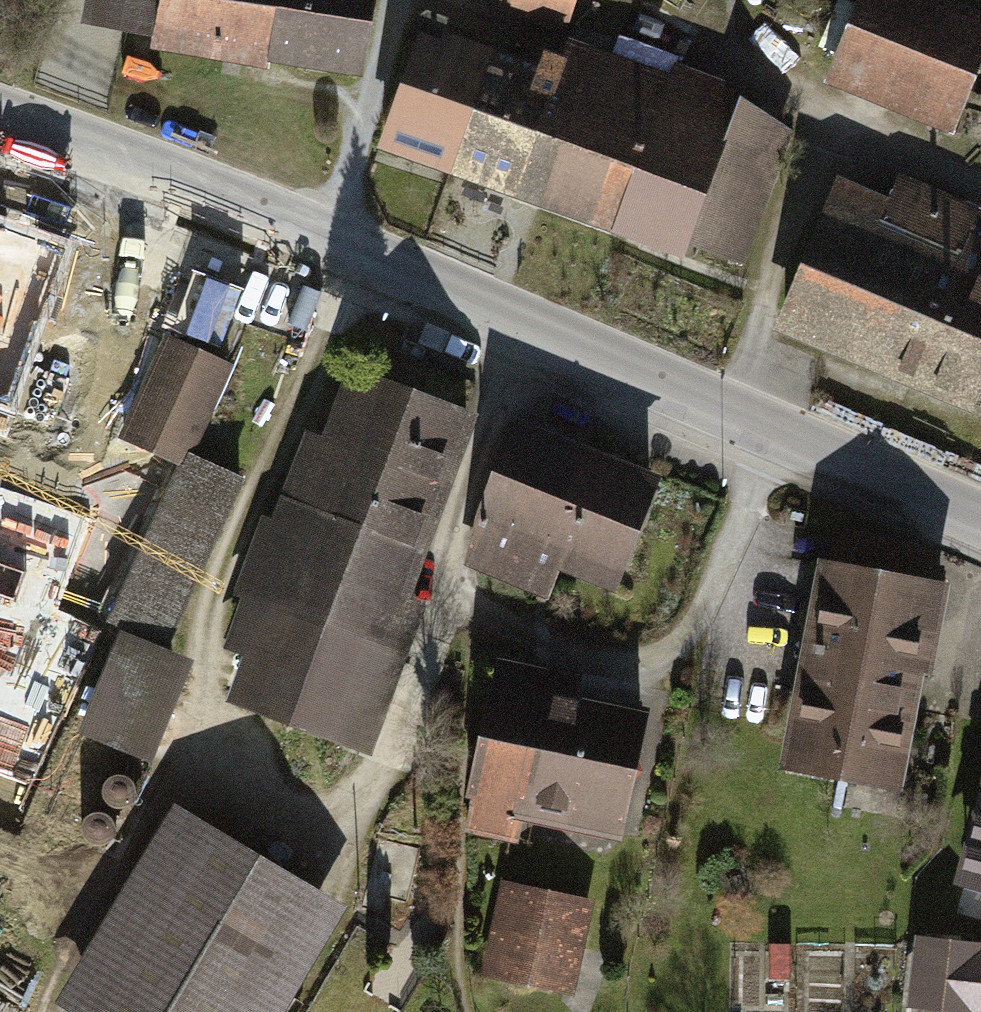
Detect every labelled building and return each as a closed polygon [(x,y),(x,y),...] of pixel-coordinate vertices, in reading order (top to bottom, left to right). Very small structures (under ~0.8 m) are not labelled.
[(91,19),(383,71),(396,0),(94,0),(91,19)] [(583,19),(591,0),(526,0),(583,19)] [(847,79),(979,133),(980,128),(980,0),(876,0),(847,79)] [(434,40),(390,159),(522,208),(566,89),(434,40)] [(566,89),(522,208),(722,283),(776,137),(576,63),(566,89)] [(846,195),(786,340),(971,415),(980,390),(980,250),(970,246),(980,220),(980,216),(898,182),(885,211),(846,195)] [(35,412),(69,289),(0,269),(0,403),(35,412)] [(493,417),(366,370),(342,434),(316,424),(282,515),(248,605),(230,654),(252,662),(239,698),(384,751),(438,607),(424,602),(493,417)] [(533,425),(472,575),(557,609),(571,575),(637,601),(683,485),(533,425)] [(188,461),(115,627),(131,634),(183,656),(255,490),(208,470),(188,461)] [(935,552),(832,533),(789,768),(893,787),(935,552)] [(131,634),(90,728),(172,763),(213,670),(183,656),(131,634)] [(598,682),(503,660),(462,828),(537,846),(541,826),(632,848),(665,711),(595,694),(598,682)] [(186,806),(71,1002),(87,1011),(302,1011),(363,909),(186,806)] [(603,905),(512,885),(491,980),(585,1000),(603,905)] [(965,1004),(965,1011),(980,1011),(980,948),(914,944),(911,1001),(965,1004)]
